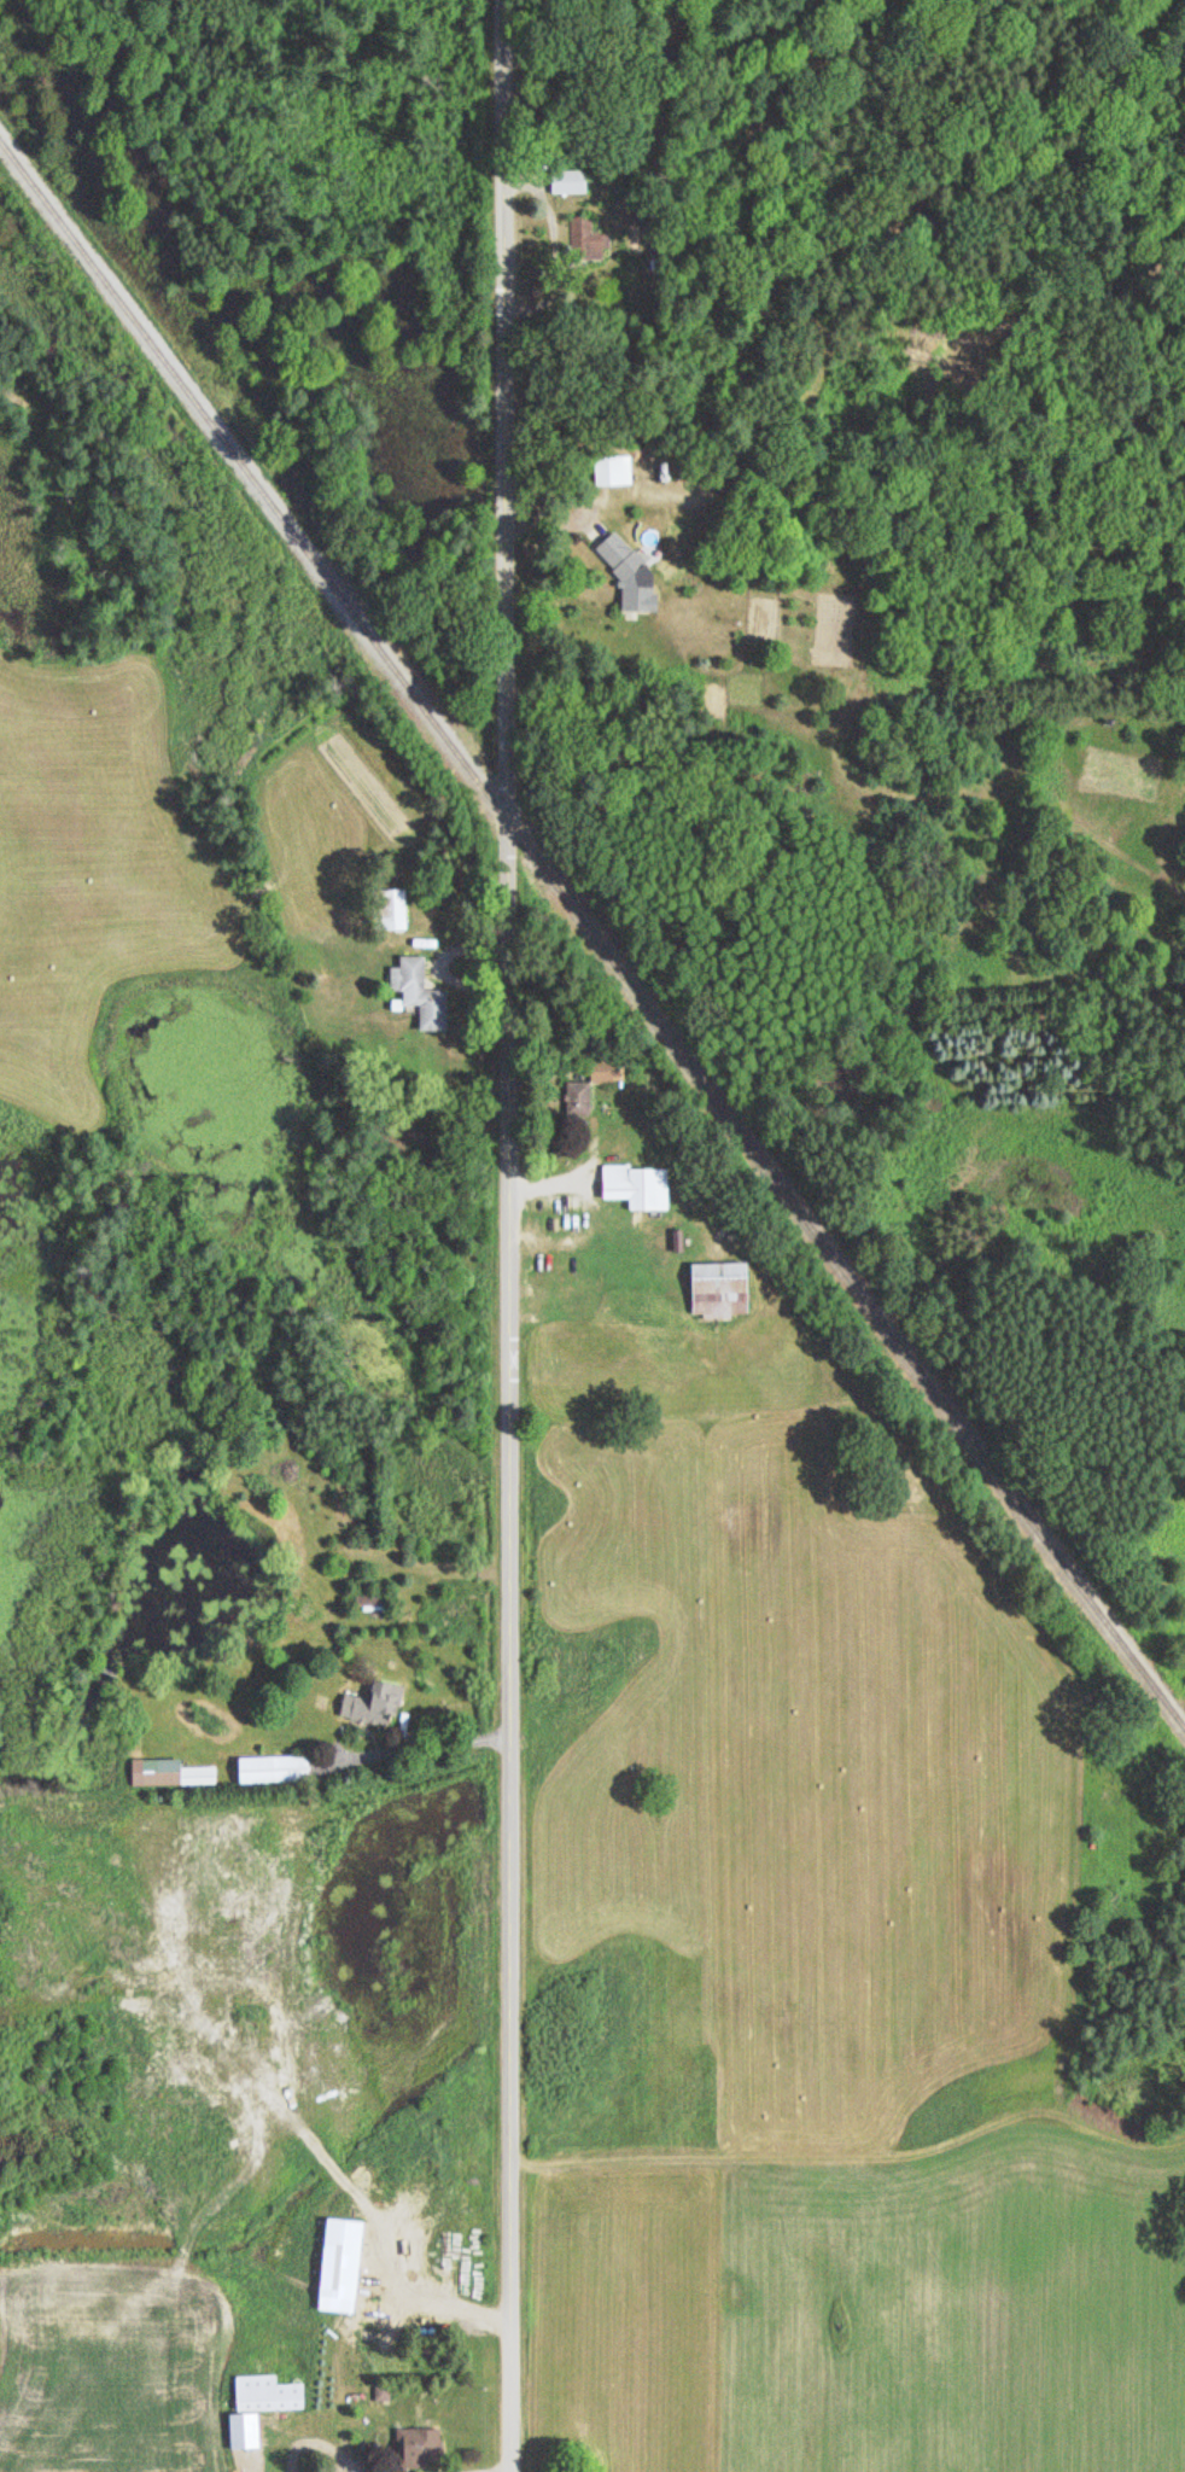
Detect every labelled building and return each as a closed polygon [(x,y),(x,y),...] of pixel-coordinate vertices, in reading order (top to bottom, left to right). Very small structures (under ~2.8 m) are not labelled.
[(590,173),(554,172),(554,195),(589,195),(590,173)] [(571,217),(571,257),(610,257),(610,231),(594,231),(594,217),(571,217)] [(597,486),(633,485),(632,448),(596,449),(597,486)] [(407,889),(378,889),(378,930),(407,930),(407,889)] [(427,990),(427,955),(402,955),(402,967),(392,967),(392,991),(406,991),(406,1006),(423,1006),(423,1031),(450,1031),(450,990),(427,990)] [(592,1083),(620,1083),(620,1061),(593,1061),(593,1082),(568,1083),(568,1116),(592,1116),(592,1083)] [(670,1210),(669,1164),(605,1166),(606,1199),(632,1199),(632,1210),(670,1210)] [(696,1262),(696,1315),(753,1315),(753,1263),(696,1262)] [(361,1605),(386,1605),(386,1596),(361,1596),(361,1605)] [(406,1686),(358,1679),(352,1722),(400,1729),(406,1686)] [(242,1757),(242,1784),(312,1783),(312,1756),(242,1757)] [(184,1767),(184,1759),(145,1759),(145,1785),(217,1785),(217,1767),(184,1767)] [(262,2449),(261,2412),(306,2411),(305,2384),(278,2385),(277,2375),(237,2376),(238,2415),(232,2415),(233,2449),(262,2449)] [(442,2466),(442,2429),(398,2429),(398,2466),(442,2466)]
